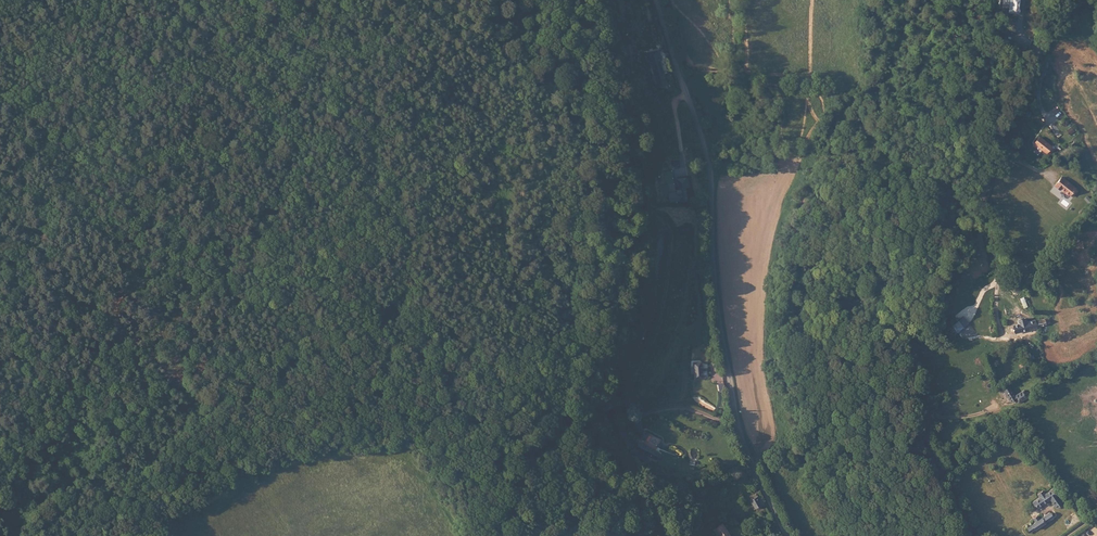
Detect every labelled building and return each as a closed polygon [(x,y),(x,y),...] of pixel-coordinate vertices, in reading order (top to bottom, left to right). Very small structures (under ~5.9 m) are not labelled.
[(1000,10),(998,24),(1011,25),(1013,11),(1010,11),(1011,4),(1003,3),(1002,10),(1000,10)] [(654,76),(650,60),(649,56),(653,55),(653,54),(657,53),(658,57),(660,57),(658,51),(647,54),(654,76)] [(650,60),(654,76),(663,73),(659,60),(661,60),(660,57),(658,57),(657,53),(653,54),(653,55),(649,56),(650,60)] [(654,76),(657,84),(666,82),(663,73),(654,76)] [(1048,147),(1049,147),(1038,136),(1032,142),(1043,153),(1043,152),(1044,154),(1050,149),(1048,147)] [(684,180),(679,181),(679,184),(680,191),(678,191),(678,194),(681,194),(682,202),(688,201),(684,180)] [(1069,204),(1070,202),(1075,198),(1076,196),(1063,184),(1056,191),(1069,204)] [(944,326),(936,330),(941,337),(955,327),(951,320),(943,324),(944,326)] [(1035,320),(1025,323),(1027,330),(1037,327),(1035,320)] [(1005,336),(1021,331),(1027,330),(1025,323),(1014,326),(1009,328),(1006,329),(1003,330),(1005,336)] [(720,392),(726,391),(725,383),(718,384),(720,392)] [(1010,404),(1018,399),(1016,395),(1008,399),(1010,404)] [(630,441),(631,453),(648,452),(651,451),(650,448),(653,447),(652,442),(649,441),(649,439),(630,441)] [(636,459),(637,460),(638,459),(649,458),(648,452),(631,453),(631,454),(632,454),(634,460),(636,460),(636,459)] [(1045,494),(1024,506),(1028,512),(1042,504),(1048,513),(1054,509),(1045,494)] [(758,496),(750,500),(755,508),(763,504),(758,496)] [(983,499),(976,503),(978,508),(984,505),(983,499)] [(1017,531),(1020,535),(1025,532),(1025,533),(1043,523),(1040,517),(1028,524),(1027,522),(1023,524),(1024,525),(1025,526),(1022,528),(1017,531)] [(713,529),(715,532),(723,526),(721,523),(713,529)] [(715,532),(719,535),(731,535),(723,526),(715,532)]
